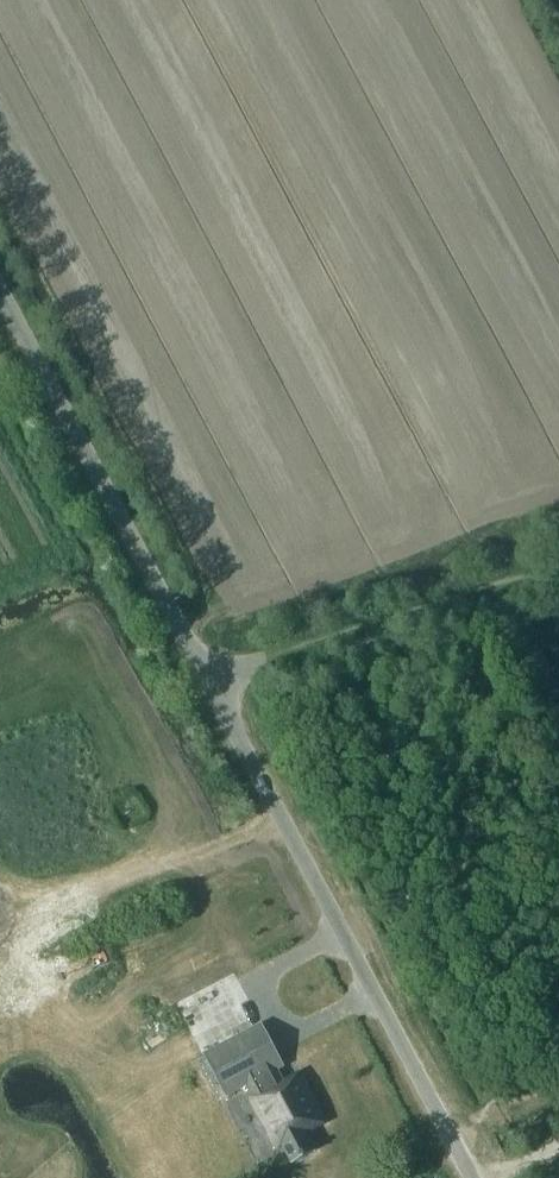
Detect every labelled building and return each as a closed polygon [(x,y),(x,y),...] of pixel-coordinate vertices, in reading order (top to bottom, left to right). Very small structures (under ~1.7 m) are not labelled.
[(204,1054),(226,1097),(247,1086),(253,1098),(252,1099),(277,1147),(281,1145),(291,1164),(314,1152),(304,1133),(323,1123),(298,1075),(283,1083),(277,1070),(283,1067),(261,1025),(204,1054)]
